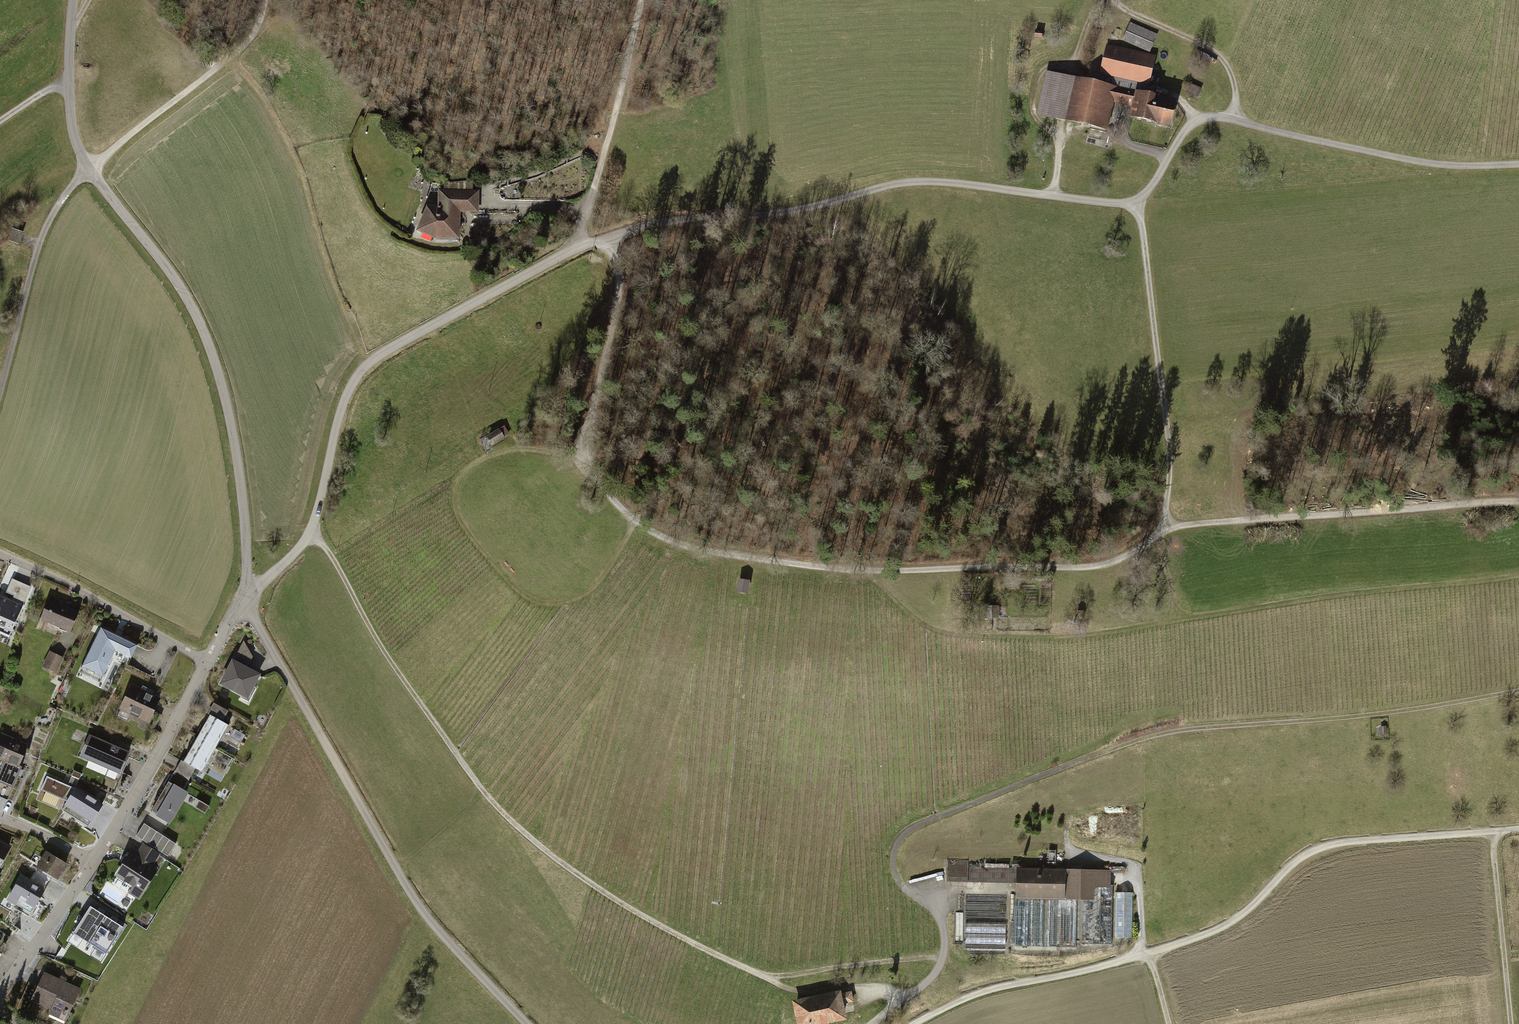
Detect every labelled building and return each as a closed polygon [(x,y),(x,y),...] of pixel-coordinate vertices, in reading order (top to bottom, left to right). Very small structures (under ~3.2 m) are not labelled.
[(1158,36),(1131,24),(1122,43),(1150,55),(1158,36)] [(1116,104),(1133,107),(1136,92),(1150,95),(1158,59),(1106,48),(1099,84),(1046,72),(1036,117),(1110,133),(1116,104)] [(1190,60),(1181,58),(1178,67),(1187,70),(1190,60)] [(1199,101),(1203,90),(1192,85),(1187,95),(1199,101)] [(1176,101),(1150,95),(1136,92),(1133,107),(1130,119),(1171,127),(1176,101)] [(439,187),(432,187),(432,195),(438,195),(438,211),(427,210),(415,236),(437,244),(460,244),(460,216),(479,216),(478,193),(439,193),(439,187)] [(423,211),(415,208),(409,221),(417,225),(423,211)] [(24,233),(12,230),(8,242),(20,246),(24,233)] [(509,439),(503,429),(481,442),(488,453),(509,439)] [(750,584),(739,583),(738,595),(748,596),(750,584)] [(15,637),(35,593),(14,584),(6,603),(1,601),(0,604),(0,630),(15,637)] [(80,617),(51,605),(42,626),(71,638),(80,617)] [(1000,606),(986,607),(986,620),(1001,620),(1000,606)] [(140,650),(102,632),(80,679),(104,690),(117,661),(132,667),(140,650)] [(240,642),(232,659),(244,666),(250,654),(240,642)] [(57,680),(64,662),(51,656),(43,674),(57,680)] [(230,659),(217,683),(246,698),(259,674),(244,666),(232,659),(230,659)] [(162,702),(134,688),(121,715),(150,728),(162,702)] [(210,716),(223,723),(229,713),(213,704),(208,714),(210,716)] [(197,739),(216,750),(230,727),(223,723),(210,716),(197,739)] [(236,729),(231,737),(242,743),(246,735),(236,729)] [(118,772),(127,751),(86,734),(78,755),(118,772)] [(216,750),(197,739),(183,763),(196,771),(221,785),(235,761),(216,750)] [(4,741),(0,750),(0,768),(6,770),(0,783),(0,795),(11,800),(32,754),(4,741)] [(196,771),(183,763),(181,762),(169,783),(184,792),(196,771)] [(74,787),(45,775),(40,790),(67,800),(62,809),(90,826),(102,804),(74,787)] [(184,792),(169,783),(152,812),(156,814),(154,818),(170,827),(183,803),(205,816),(210,807),(184,792)] [(144,826),(136,838),(168,858),(175,846),(144,826)] [(0,844),(0,875),(13,851),(0,844)] [(137,854),(131,851),(116,877),(134,888),(131,893),(140,899),(157,869),(152,866),(158,856),(141,847),(137,854)] [(68,863),(47,851),(37,868),(59,880),(68,863)] [(1063,852),(1050,852),(1050,865),(1063,865),(1063,852)] [(1066,902),(1067,872),(1022,871),(1022,861),(1013,861),(1013,870),(990,869),(991,859),(969,858),(969,862),(948,862),(948,883),(1016,885),(1015,900),(1066,902)] [(1110,892),(1111,873),(1067,872),(1066,902),(1082,902),(1094,902),(1094,892),(1110,892)] [(45,891),(21,877),(8,899),(32,913),(45,891)] [(1110,892),(1094,892),(1094,902),(1082,902),(1081,943),(1114,944),(1114,937),(1115,893),(1110,892)] [(1133,893),(1115,893),(1114,937),(1132,938),(1133,893)] [(1006,954),(1007,898),(967,897),(966,954),(1006,954)] [(1066,902),(1015,900),(1014,947),(1081,949),(1081,943),(1082,902),(1066,902)] [(108,917),(90,905),(72,934),(90,946),(108,917)] [(127,928),(108,917),(90,946),(108,957),(127,928)] [(42,976),(29,1006),(50,1015),(46,1022),(52,1023),(65,1023),(79,993),(42,976)] [(850,992),(840,994),(839,991),(793,1001),(798,1023),(819,1023),(845,1018),(842,1004),(852,1002),(850,992)] [(915,1018),(910,1011),(903,1016),(908,1023),(915,1018)]
